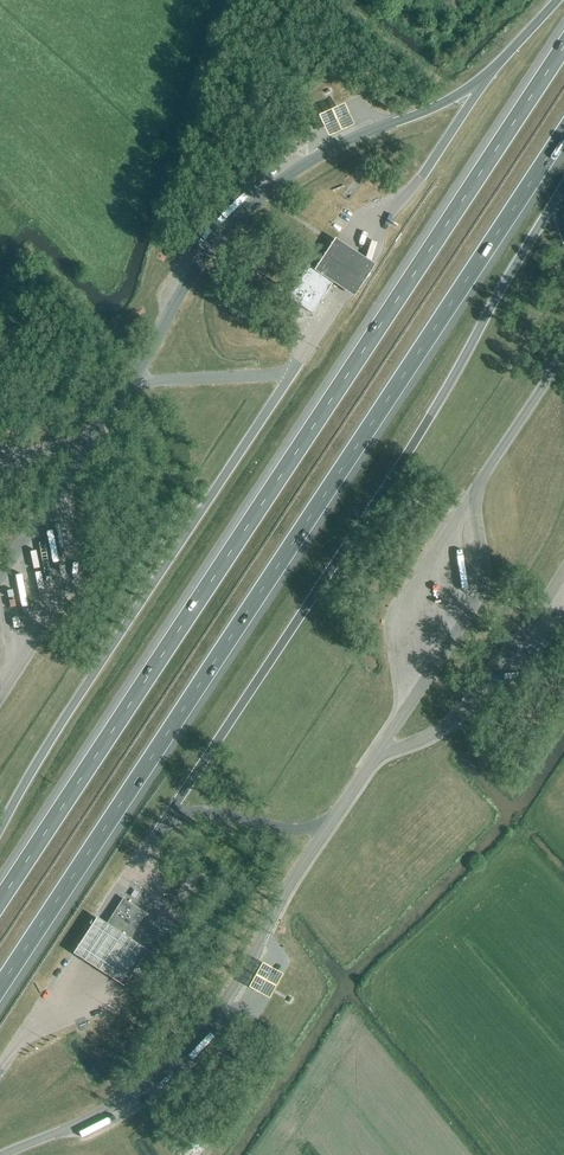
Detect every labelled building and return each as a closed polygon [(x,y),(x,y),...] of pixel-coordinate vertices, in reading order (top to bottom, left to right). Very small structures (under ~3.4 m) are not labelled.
[(344,106),(319,118),(321,121),(326,133),(328,138),(353,126),(351,122),(346,110),(344,106)] [(336,240),(314,273),(354,299),(375,266),(336,240)] [(312,314),(332,282),(308,266),(287,297),(297,303),(312,314)] [(127,940),(145,913),(123,898),(105,925),(127,940)] [(74,957),(124,990),(148,955),(98,922),(74,957)] [(266,1001),(269,1002),(282,977),(279,976),(267,969),(261,966),(248,991),(253,994),(266,1001)] [(212,1032),(194,1054),(198,1058),(217,1035),(212,1032)]
